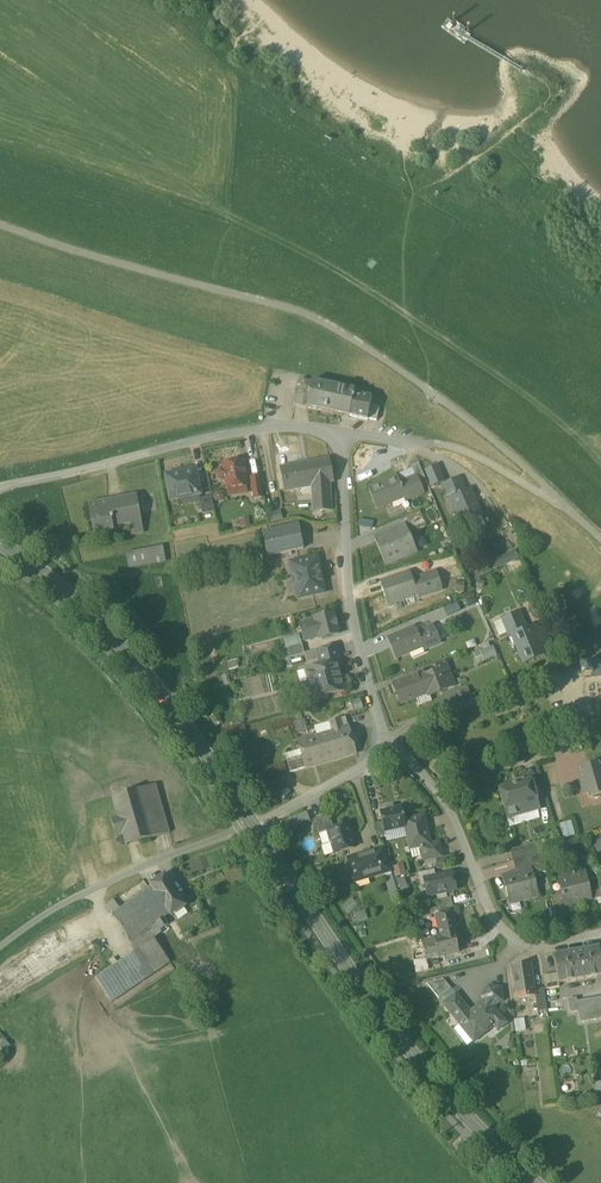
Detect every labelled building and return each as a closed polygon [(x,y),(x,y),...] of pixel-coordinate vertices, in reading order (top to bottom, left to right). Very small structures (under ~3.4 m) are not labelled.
[(312,383),(300,381),(295,406),(307,409),(312,383)] [(355,392),(312,383),(307,409),(350,419),(350,416),(354,398),(355,392)] [(371,402),(354,398),(350,416),(368,420),(371,406),(371,402)] [(380,408),(371,406),(368,420),(377,422),(380,408)] [(329,459),(281,468),(285,492),(314,487),(315,494),(313,494),(315,512),(331,512),(329,484),(334,483),(329,459)] [(243,463),(223,466),(224,472),(221,472),(218,475),(219,479),(222,481),(226,481),(227,489),(247,486),(243,463)] [(419,465),(411,468),(412,470),(415,477),(417,477),(421,487),(428,484),(419,465)] [(437,467),(425,472),(432,488),(444,483),(437,467)] [(412,470),(397,477),(399,484),(415,477),(412,470)] [(195,471),(167,477),(171,500),(200,495),(195,471)] [(259,477),(251,479),(254,500),(262,498),(259,477)] [(397,477),(368,489),(377,510),(405,499),(406,502),(424,494),(421,487),(417,477),(415,477),(399,484),(397,477)] [(459,479),(442,487),(448,501),(451,500),(450,499),(465,493),(459,479)] [(465,493),(450,499),(451,500),(462,527),(468,524),(472,533),(485,527),(481,518),(482,518),(470,491),(465,493)] [(137,496),(88,505),(94,535),(105,533),(105,529),(129,524),(132,536),(144,533),(137,496)] [(212,497),(200,500),(203,515),(215,513),(212,497)] [(271,521),(283,520),(282,511),(270,513),(271,521)] [(420,512),(405,518),(412,533),(426,527),(420,512)] [(298,526),(263,534),(268,557),(304,549),(298,526)] [(405,526),(374,539),(386,566),(417,553),(405,526)] [(163,549),(147,552),(149,565),(166,562),(163,549)] [(147,552),(127,556),(129,569),(149,565),(147,552)] [(456,553),(443,558),(452,582),(465,578),(456,553)] [(513,553),(494,561),(496,567),(516,559),(513,553)] [(317,559),(291,564),(299,599),(324,593),(317,559)] [(436,573),(429,575),(435,593),(442,591),(436,573)] [(410,574),(380,583),(387,606),(417,596),(418,599),(435,593),(429,575),(412,580),(410,574)] [(519,613),(502,620),(502,621),(505,628),(522,621),(519,613)] [(333,614),(315,619),(315,621),(320,637),(320,639),(339,634),(337,627),(337,626),(336,622),(333,614)] [(450,620),(434,627),(441,643),(441,644),(454,639),(449,627),(452,626),(450,620)] [(315,621),(300,625),(304,641),(320,637),(315,621)] [(502,621),(494,625),(499,638),(508,634),(505,628),(502,621)] [(522,621),(505,628),(508,634),(509,637),(511,636),(523,665),(545,656),(533,627),(526,630),(522,621)] [(434,627),(426,630),(433,646),(441,643),(434,627)] [(415,628),(388,640),(396,659),(423,648),(424,650),(433,646),(426,630),(417,634),(415,628)] [(302,644),(285,649),(288,659),(305,654),(302,644)] [(337,645),(316,651),(320,666),(336,662),(337,666),(342,664),(337,645)] [(496,657),(491,645),(473,653),(478,664),(496,657)] [(237,661),(228,663),(229,670),(238,668),(237,661)] [(320,666),(305,670),(308,683),(310,683),(315,700),(344,692),(337,666),(336,662),(320,666)] [(591,664),(589,662),(588,663),(590,665),(590,666),(580,667),(582,678),(590,677),(591,680),(600,680),(600,663),(591,664)] [(445,664),(437,667),(439,673),(440,673),(446,690),(454,687),(445,664)] [(421,675),(393,685),(401,705),(416,699),(428,694),(429,697),(430,697),(446,690),(440,673),(439,673),(423,680),(421,675)] [(457,693),(459,699),(473,694),(470,688),(457,693)] [(428,694),(416,699),(419,707),(432,702),(430,697),(429,697),(428,694)] [(348,701),(351,711),(363,708),(361,698),(348,701)] [(332,732),(298,742),(300,750),(303,760),(306,768),(356,754),(348,727),(343,729),(340,720),(330,723),(332,732)] [(301,721),(294,722),(297,735),(305,733),(301,721)] [(300,750),(285,755),(288,765),(303,760),(300,750)] [(303,760),(288,765),(290,773),(306,768),(303,760)] [(580,769),(581,773),(576,775),(583,797),(587,795),(589,800),(592,799),(592,800),(594,800),(596,800),(599,799),(600,798),(600,768),(599,763),(580,769)] [(531,780),(499,790),(508,819),(540,810),(531,780)] [(156,785),(112,798),(118,817),(111,819),(117,838),(123,836),(126,846),(170,834),(156,785)] [(394,809),(387,811),(387,812),(380,814),(383,823),(385,833),(405,828),(406,828),(405,821),(404,817),(403,817),(402,809),(394,811),(394,809)] [(290,818),(293,826),(310,821),(307,813),(290,818)] [(330,816),(316,821),(320,835),(326,833),(334,830),(330,816)] [(421,817),(405,821),(406,828),(405,828),(410,850),(420,848),(430,846),(430,845),(428,836),(425,837),(422,825),(423,825),(421,817)] [(572,821),(560,824),(564,838),(575,835),(572,821)] [(383,823),(375,825),(378,840),(386,838),(385,833),(383,823)] [(334,830),(326,833),(330,844),(323,846),(326,857),(355,849),(348,826),(334,830)] [(439,843),(430,845),(430,846),(420,848),(424,862),(443,858),(439,843)] [(539,843),(510,851),(513,860),(541,853),(539,843)] [(383,850),(349,860),(356,882),(390,871),(383,850)] [(541,853),(513,860),(516,874),(531,870),(544,866),(541,853)] [(403,864),(393,867),(397,878),(407,874),(403,864)] [(516,874),(503,878),(510,904),(538,896),(531,870),(516,874)] [(434,871),(418,875),(420,881),(422,886),(425,885),(424,880),(436,877),(434,871)] [(389,895),(398,894),(392,873),(384,875),(389,895)] [(436,877),(424,880),(425,885),(428,896),(456,890),(452,874),(436,877)] [(585,874),(559,880),(562,895),(565,909),(566,909),(592,903),(585,874)] [(186,907),(165,876),(151,886),(153,889),(170,915),(171,916),(186,907)] [(398,891),(408,889),(405,877),(395,879),(398,891)] [(114,915),(112,916),(130,942),(156,924),(166,918),(170,915),(153,889),(150,890),(121,910),(114,915)] [(562,895),(552,898),(557,920),(568,917),(566,909),(565,909),(562,895)] [(451,899),(436,902),(440,915),(453,912),(453,913),(454,913),(451,899)] [(114,900),(107,905),(114,915),(121,910),(114,900)] [(440,915),(436,916),(441,938),(454,935),(455,936),(458,935),(453,913),(453,912),(440,915)] [(160,930),(170,924),(166,918),(156,924),(160,930)] [(156,924),(130,942),(137,952),(155,940),(163,934),(160,930),(156,924)] [(441,938),(422,942),(425,957),(438,954),(439,958),(459,953),(455,936),(454,935),(441,938)] [(137,952),(96,979),(112,1003),(171,963),(155,940),(137,952)] [(555,959),(557,975),(559,984),(600,977),(600,968),(598,951),(555,959)] [(426,959),(414,962),(415,969),(428,967),(426,959)] [(531,965),(512,968),(514,986),(534,983),(531,965)] [(557,975),(543,976),(545,990),(559,987),(560,987),(559,984),(557,975)] [(444,980),(427,984),(439,999),(451,990),(444,980)] [(534,983),(514,986),(517,1000),(536,997),(535,991),(534,983)] [(502,989),(488,986),(482,997),(485,1001),(487,1000),(493,1008),(503,1002),(502,989)] [(559,987),(545,990),(546,998),(560,996),(559,987)] [(545,990),(535,991),(536,997),(538,1012),(547,1011),(546,998),(545,990)] [(485,1001),(479,1007),(480,1009),(472,1016),(456,996),(444,1005),(461,1026),(461,1025),(462,1026),(464,1025),(476,1040),(473,1042),(474,1042),(494,1026),(498,1031),(506,1024),(493,1008),(487,1000),(485,1001)] [(596,997),(565,1002),(566,1011),(597,1006),(596,997)]
